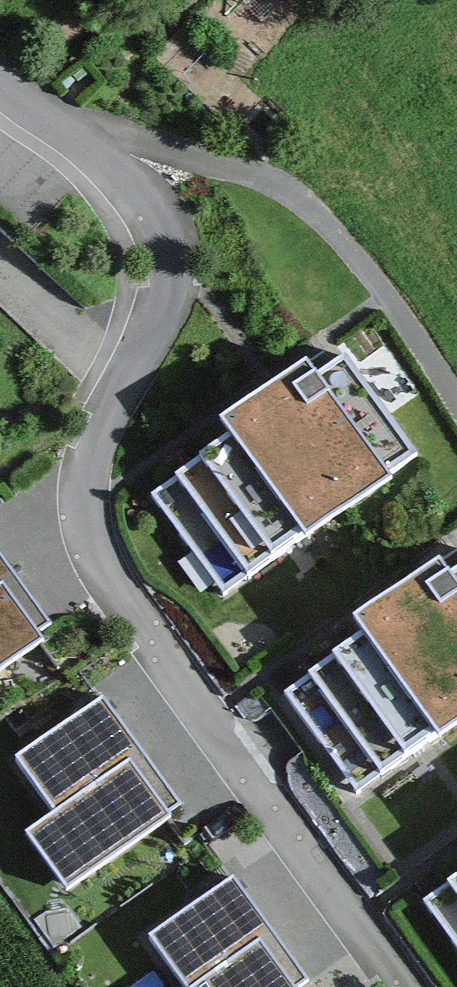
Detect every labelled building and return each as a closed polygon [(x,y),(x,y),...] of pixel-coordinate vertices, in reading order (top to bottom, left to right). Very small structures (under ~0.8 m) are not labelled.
[(436,469),(364,368),(164,508),(235,610),(436,469)] [(0,532),(0,708),(85,642),(0,532)] [(298,703),(369,800),(456,736),(456,588),(298,703)] [(91,907),(205,821),(124,715),(47,773),(84,822),(47,849),(91,907)] [(244,884),(167,942),(201,986),(322,986),(244,884)] [(435,911),(456,941),(456,894),(435,911)]
